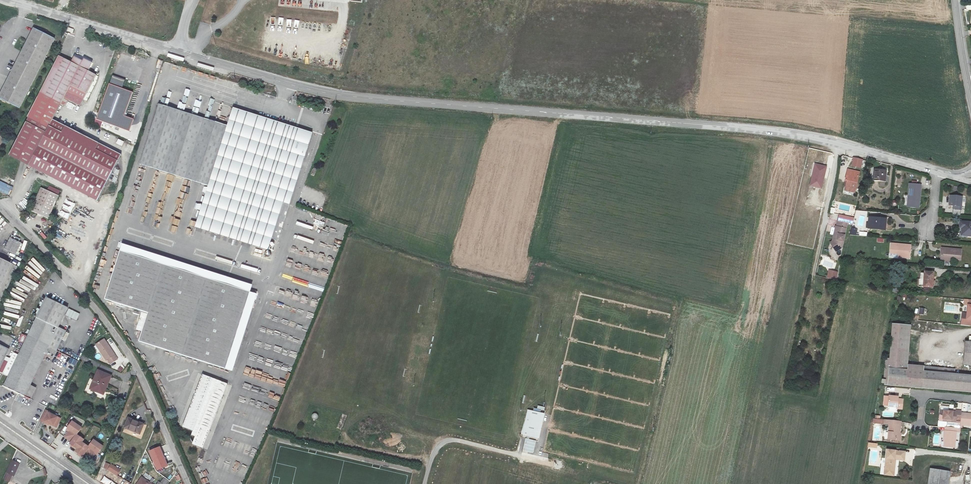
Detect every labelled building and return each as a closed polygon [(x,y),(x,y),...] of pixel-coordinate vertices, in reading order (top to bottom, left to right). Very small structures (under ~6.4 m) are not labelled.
[(55,41),(34,30),(0,97),(0,102),(19,111),(55,41)] [(57,56),(39,92),(26,116),(28,117),(8,155),(28,165),(52,119),(61,103),(64,104),(67,102),(69,100),(80,106),(83,100),(87,101),(97,82),(99,76),(95,73),(89,71),(92,65),(88,63),(73,55),(69,61),(57,56)] [(127,80),(114,75),(98,120),(121,128),(126,116),(134,92),(123,88),(127,80)] [(227,130),(162,109),(142,169),(209,190),(227,130)] [(233,111),(227,130),(209,190),(196,230),(268,252),(282,206),(289,208),(311,136),(233,111)] [(135,119),(126,116),(121,128),(131,131),(135,119)] [(28,165),(96,200),(120,154),(52,119),(28,165)] [(863,160),(854,157),(851,166),(861,169),(863,160)] [(828,166),(815,163),(809,186),(822,189),(828,166)] [(885,170),(873,169),(873,181),(885,182),(885,170)] [(845,186),(855,188),(858,172),(847,170),(844,180),(847,180),(845,186)] [(854,192),(855,188),(845,186),(847,180),(844,180),(842,189),(854,192)] [(13,187),(0,181),(0,191),(9,195),(13,187)] [(918,195),(919,196),(921,185),(909,184),(907,201),(917,202),(918,195)] [(59,196),(42,188),(32,212),(49,220),(59,196)] [(962,197),(950,196),(949,205),(952,206),(952,209),(961,210),(962,197)] [(885,219),(869,218),(868,229),(878,230),(878,227),(885,227),(885,219)] [(847,223),(838,220),(836,227),(835,226),(833,237),(835,237),(834,239),(831,241),(834,244),(832,245),(835,250),(840,247),(847,223)] [(959,222),(958,228),(961,228),(961,236),(970,236),(970,223),(959,222)] [(14,236),(8,247),(20,253),(25,241),(14,236)] [(899,254),(908,255),(909,246),(890,245),(889,252),(900,253),(899,254)] [(940,249),(940,257),(948,258),(949,257),(959,258),(959,251),(940,249)] [(121,251),(119,258),(174,277),(177,269),(121,251)] [(0,256),(0,296),(15,263),(0,256)] [(150,352),(174,277),(119,258),(103,304),(146,318),(135,348),(150,352)] [(177,269),(174,277),(180,279),(183,271),(177,269)] [(183,271),(180,279),(245,302),(248,294),(183,271)] [(925,272),(924,287),(933,288),(934,273),(925,272)] [(180,279),(174,277),(150,353),(156,355),(180,279)] [(180,279),(156,355),(221,377),(245,302),(180,279)] [(45,300),(19,354),(9,349),(9,348),(0,344),(0,367),(2,363),(13,368),(3,387),(41,406),(47,395),(41,392),(59,353),(67,357),(76,338),(59,330),(67,311),(45,300)] [(252,305),(245,302),(221,377),(228,379),(252,305)] [(884,358),(882,380),(880,379),(880,384),(882,384),(882,386),(924,391),(970,395),(970,375),(954,374),(954,369),(907,364),(911,326),(891,323),(888,358),(884,358)] [(119,362),(105,342),(99,346),(96,348),(108,364),(110,362),(113,366),(119,362)] [(67,363),(74,367),(77,361),(71,357),(67,363)] [(111,376),(99,371),(91,390),(97,392),(98,389),(105,392),(111,376)] [(192,444),(204,449),(227,383),(201,374),(183,427),(192,431),(191,435),(194,437),(192,444)] [(903,412),(904,401),(898,400),(899,398),(889,397),(887,409),(893,409),(892,414),(897,414),(897,411),(903,412)] [(539,439),(544,413),(527,409),(522,435),(539,439)] [(50,413),(45,411),(41,420),(42,420),(45,422),(45,423),(53,427),(55,423),(58,425),(60,420),(49,414),(50,413)] [(956,413),(948,412),(940,412),(939,422),(955,423),(956,420),(961,421),(961,415),(962,413),(956,412),(956,413)] [(961,421),(961,425),(970,426),(970,416),(961,415),(961,421)] [(145,424),(129,418),(126,427),(132,429),(131,430),(141,434),(145,424)] [(899,442),(901,427),(898,427),(898,423),(884,422),(884,426),(890,426),(888,441),(899,442)] [(83,431),(74,424),(69,431),(71,433),(66,440),(73,445),(72,447),(79,451),(77,454),(84,459),(85,457),(92,462),(97,455),(99,456),(104,449),(95,443),(90,450),(83,445),(85,443),(78,438),(83,431)] [(946,441),(945,448),(955,449),(957,430),(946,429),(945,441),(946,441)] [(522,451),(533,454),(536,441),(525,438),(522,451)] [(160,446),(148,451),(157,471),(168,466),(160,446)] [(903,460),(904,452),(887,450),(885,470),(894,471),(895,459),(903,460)] [(13,460),(3,480),(11,483),(19,463),(13,460)] [(929,469),(926,483),(948,483),(950,472),(929,469)] [(135,478),(133,481),(136,482),(139,479),(142,474),(139,472),(135,478)]
